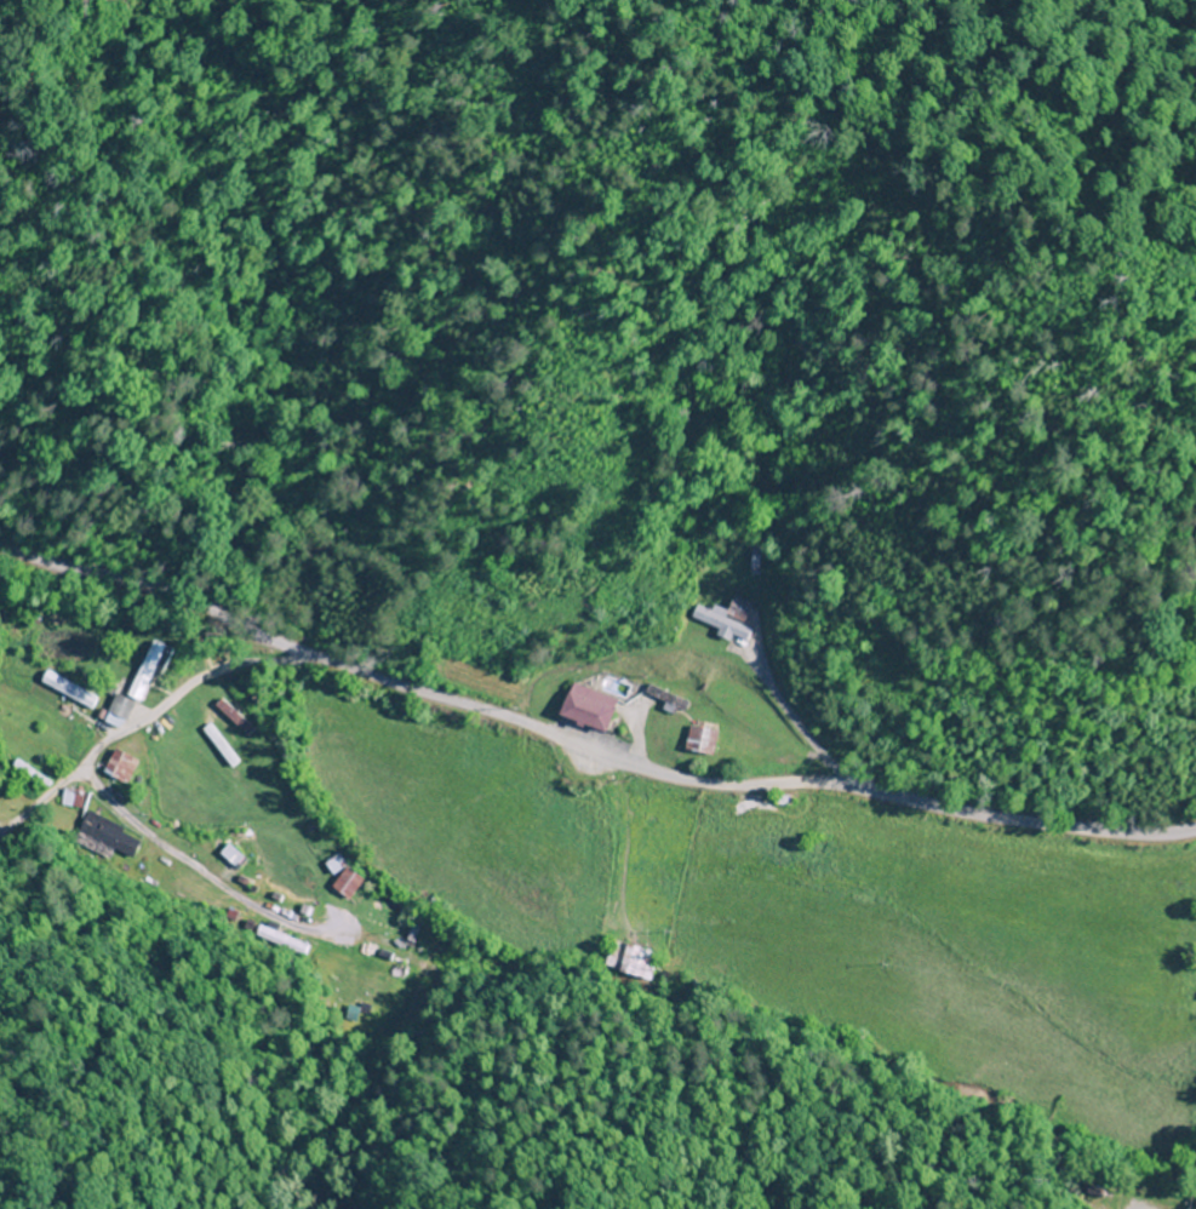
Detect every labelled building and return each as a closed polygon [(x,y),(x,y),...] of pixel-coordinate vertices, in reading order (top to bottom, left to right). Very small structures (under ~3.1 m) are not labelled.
[(756,575),(756,548),(745,548),(745,575),(756,575)] [(720,613),(691,601),(683,621),(742,643),(747,629),(738,626),(747,603),(727,595),(720,613)] [(610,699),(562,684),(551,719),(599,734),(610,699)] [(117,730),(132,704),(116,695),(101,721),(117,730)] [(708,758),(713,731),(684,725),(679,752),(708,758)] [(135,763),(113,750),(101,771),(123,784),(135,763)] [(73,808),(76,794),(64,790),(60,804),(73,808)]
